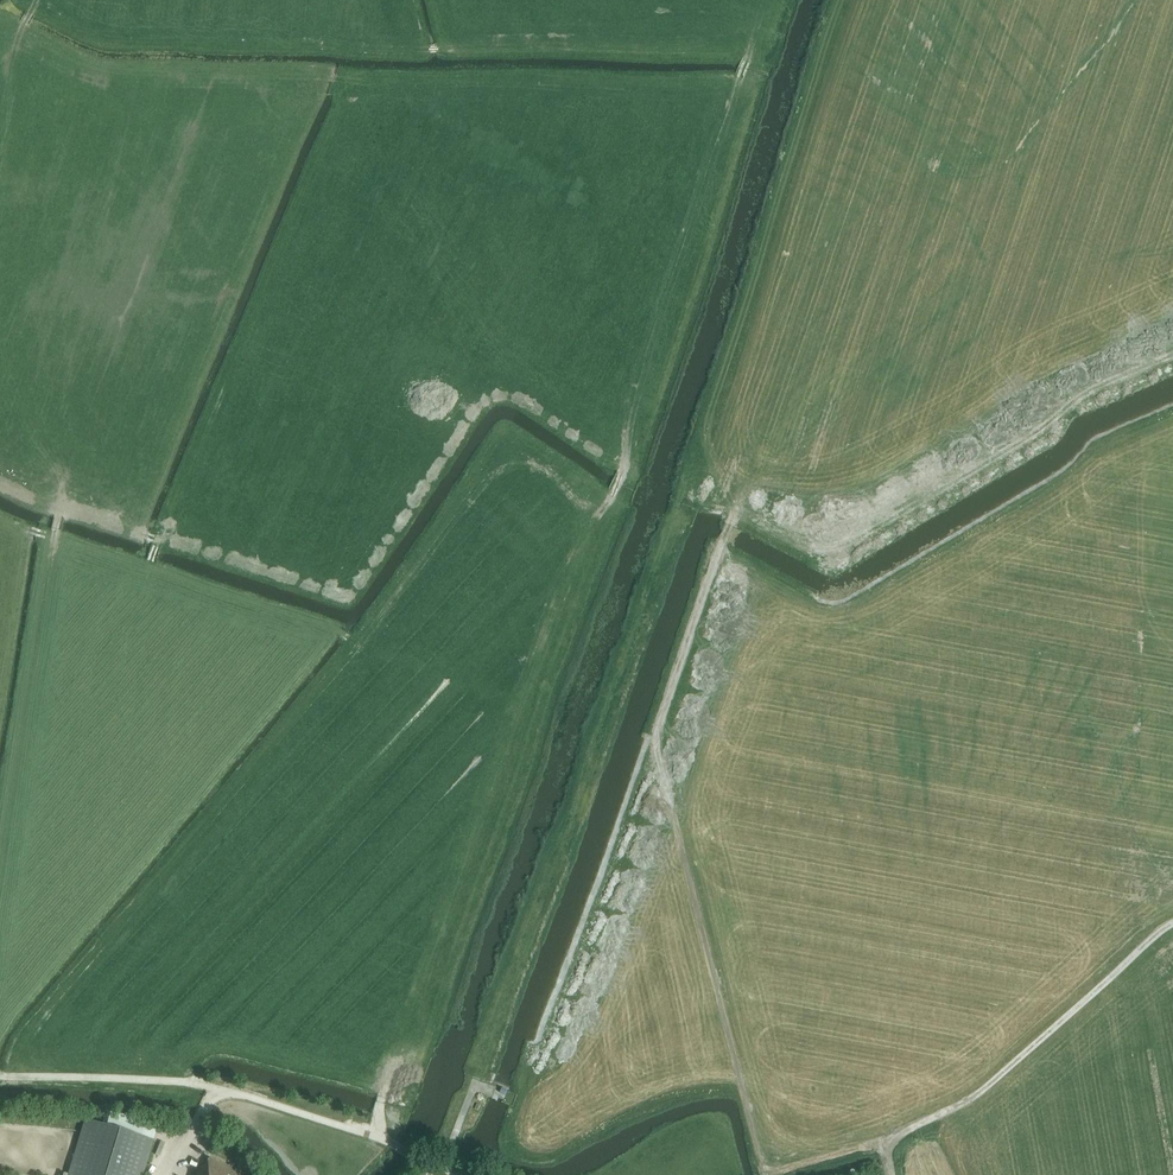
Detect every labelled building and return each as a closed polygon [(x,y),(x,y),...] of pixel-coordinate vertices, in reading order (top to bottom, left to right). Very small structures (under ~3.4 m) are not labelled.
[(514,1054),(505,1051),(500,1067),(509,1070),(514,1054)] [(84,1119),(67,1174),(143,1174),(153,1140),(84,1119)] [(210,1158),(204,1167),(202,1165),(196,1174),(239,1174),(210,1158)]
